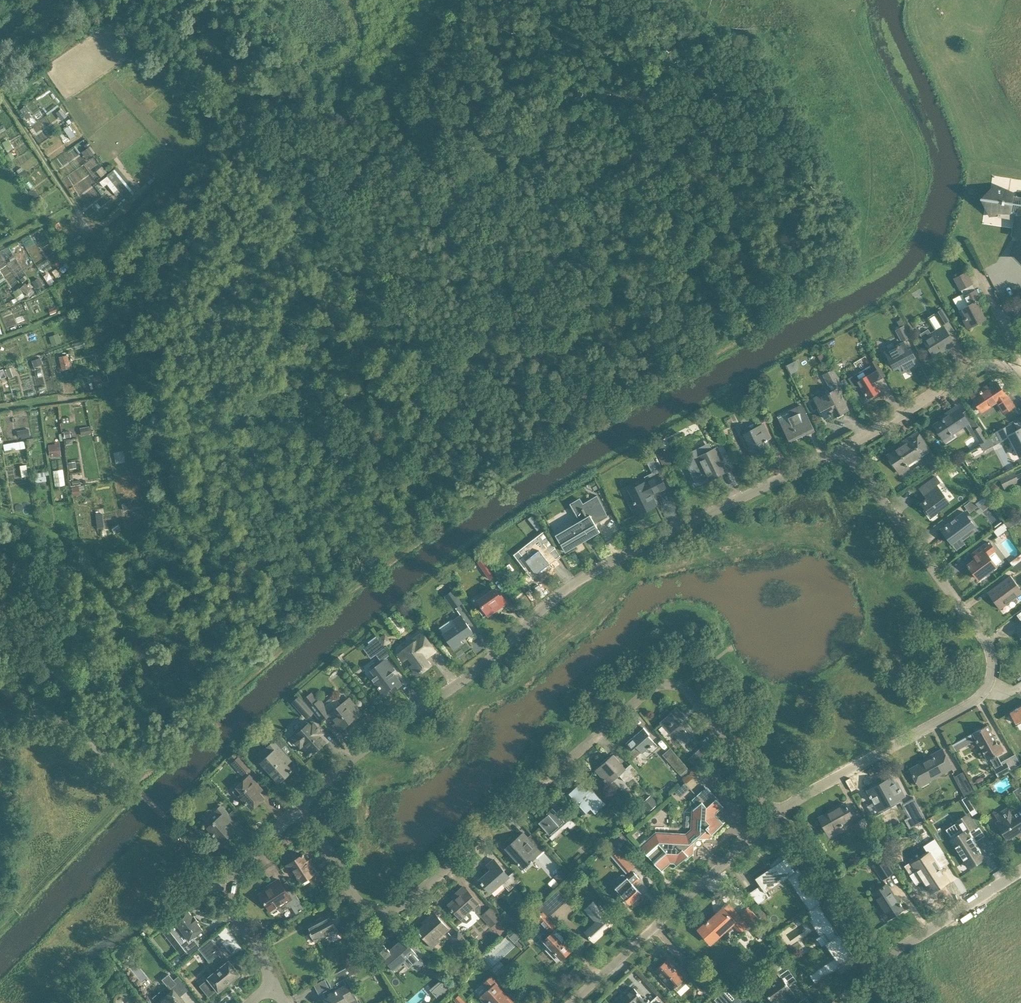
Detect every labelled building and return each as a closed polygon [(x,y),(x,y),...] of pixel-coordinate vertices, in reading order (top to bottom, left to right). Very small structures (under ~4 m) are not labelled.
[(9,137),(2,141),(7,150),(13,147),(9,137)] [(11,152),(5,155),(8,161),(14,158),(11,152)] [(94,156),(84,164),(98,180),(108,171),(94,156)] [(102,180),(114,194),(118,190),(127,199),(138,189),(118,166),(102,180)] [(24,170),(19,174),(21,178),(27,174),(24,170)] [(991,205),(1001,207),(1000,216),(1014,218),(1014,214),(1018,215),(1020,230),(1020,197),(1017,196),(1017,195),(1016,195),(1016,196),(1008,195),(1008,192),(1009,192),(1009,191),(994,189),(991,205)] [(966,272),(957,277),(955,278),(961,289),(972,284),(966,272)] [(38,279),(32,282),(35,287),(41,284),(38,279)] [(76,280),(69,285),(73,292),(81,287),(76,280)] [(16,297),(22,293),(19,288),(13,293),(16,297)] [(959,310),(962,308),(967,318),(964,320),(968,328),(985,319),(976,300),(979,298),(975,290),(965,296),(963,293),(953,299),(959,310)] [(942,309),(935,313),(941,324),(948,320),(942,309)] [(903,325),(896,329),(902,341),(909,337),(903,325)] [(921,333),(924,338),(923,339),(932,354),(945,345),(947,348),(954,343),(944,327),(931,334),(928,329),(921,333)] [(903,343),(886,352),(890,361),(895,358),(902,372),(918,364),(910,350),(908,351),(903,343)] [(818,356),(822,364),(829,360),(825,352),(818,356)] [(68,353),(59,355),(62,369),(71,367),(68,353)] [(799,357),(787,363),(791,372),(799,369),(799,357)] [(848,378),(848,380),(854,388),(859,385),(867,398),(880,391),(874,381),(885,375),(879,367),(875,359),(869,363),(870,365),(853,375),(848,378)] [(14,364),(6,367),(9,376),(17,374),(14,364)] [(824,400),(817,403),(825,418),(831,414),(833,417),(848,409),(839,392),(844,390),(833,369),(832,369),(830,366),(823,370),(824,373),(823,374),(829,386),(832,391),(822,397),(824,400)] [(846,378),(841,380),(846,389),(851,387),(846,378)] [(971,396),(977,405),(980,409),(988,404),(989,406),(996,402),(1003,413),(1014,406),(1007,396),(1006,397),(997,382),(982,392),(981,390),(971,396)] [(748,448),(748,449),(753,458),(771,449),(767,441),(767,439),(766,439),(764,435),(767,433),(762,422),(765,421),(757,402),(751,404),(760,425),(744,433),(751,447),(748,448)] [(789,439),(795,437),(807,431),(803,422),(808,420),(804,411),(801,405),(789,411),(793,419),(782,424),(789,439)] [(950,414),(934,425),(944,439),(953,433),(965,425),(969,423),(957,405),(948,412),(950,414)] [(974,419),(969,423),(982,443),(987,439),(974,419)] [(126,449),(121,424),(110,426),(117,463),(126,461),(123,450),(126,449)] [(995,432),(1001,442),(1005,439),(1005,437),(1009,435),(1020,456),(1020,428),(1014,432),(1010,424),(996,431),(995,432)] [(89,425),(79,426),(80,433),(90,432),(89,425)] [(19,430),(19,437),(30,436),(29,429),(19,430)] [(931,451),(929,452),(928,450),(917,433),(905,441),(906,443),(888,455),(900,473),(909,467),(907,464),(921,455),(931,472),(941,466),(931,451)] [(982,443),(980,444),(984,451),(992,446),(988,439),(987,439),(982,443)] [(24,440),(15,441),(17,449),(25,448),(24,440)] [(60,441),(49,443),(51,455),(61,453),(60,441)] [(688,461),(695,475),(699,484),(721,473),(715,462),(722,459),(716,447),(688,461)] [(670,461),(664,449),(657,452),(663,464),(670,461)] [(26,464),(19,466),(21,477),(27,476),(26,464)] [(53,486),(64,485),(62,468),(52,469),(53,486)] [(647,481),(629,490),(635,502),(631,503),(632,505),(631,505),(635,515),(657,504),(652,494),(666,487),(661,479),(657,470),(645,476),(647,481)] [(35,472),(35,481),(46,481),(46,472),(35,472)] [(998,479),(1004,490),(1019,482),(1020,484),(1020,475),(1016,477),(1013,472),(998,479)] [(935,477),(928,483),(920,489),(928,499),(926,501),(925,500),(923,501),(924,502),(922,503),(931,515),(949,502),(936,486),(940,483),(935,477)] [(983,489),(972,498),(973,500),(974,501),(979,507),(990,499),(985,492),(983,489)] [(580,521),(555,535),(565,552),(600,532),(595,524),(608,517),(602,504),(590,512),(591,514),(580,521)] [(964,512),(949,524),(941,529),(951,543),(960,537),(962,540),(970,534),(977,529),(964,512)] [(1012,519),(1006,522),(1008,528),(1015,524),(1012,519)] [(1009,529),(1004,523),(994,531),(998,537),(1009,529)] [(538,535),(523,547),(531,556),(526,560),(529,564),(524,568),(531,577),(555,559),(554,557),(555,556),(555,557),(560,554),(545,530),(538,535)] [(980,557),(968,565),(978,579),(986,574),(987,575),(992,572),(991,570),(996,566),(1002,562),(995,552),(996,551),(989,542),(976,552),(980,557)] [(489,578),(495,574),(483,558),(478,562),(489,578)] [(1012,567),(1016,573),(1020,569),(1020,560),(1012,567)] [(988,592),(1001,609),(1020,593),(1020,590),(1010,576),(988,592)] [(478,610),(483,617),(506,601),(501,594),(499,595),(495,589),(478,601),(482,607),(478,610)] [(454,607),(461,602),(453,590),(445,595),(454,607)] [(443,633),(448,640),(454,648),(460,644),(462,643),(460,640),(473,631),(461,615),(454,620),(456,624),(443,633)] [(384,633),(378,637),(382,642),(384,645),(390,640),(384,633)] [(414,664),(412,666),(418,674),(430,665),(425,658),(435,650),(422,633),(416,637),(418,640),(404,650),(414,664)] [(369,644),(376,654),(382,662),(372,670),(376,676),(373,678),(379,687),(378,687),(379,689),(380,688),(383,693),(391,687),(393,690),(401,684),(392,672),(394,670),(386,659),(385,660),(379,652),(386,647),(378,637),(369,644)] [(312,692),(304,698),(322,721),(331,714),(342,728),(361,713),(349,698),(341,705),(335,698),(323,707),(312,692)] [(299,697),(294,701),(307,716),(312,711),(299,697)] [(1015,721),(1016,723),(1020,720),(1020,706),(1018,708),(1017,708),(1015,709),(1010,712),(1015,721)] [(668,709),(660,716),(663,719),(661,721),(671,732),(675,729),(685,741),(695,733),(680,716),(682,714),(676,707),(670,712),(668,709)] [(309,754),(310,755),(325,742),(319,735),(321,733),(321,734),(322,734),(313,723),(310,726),(306,722),(301,726),(303,729),(292,738),(300,747),(304,743),(312,751),(309,754)] [(987,725),(973,733),(988,760),(990,759),(997,755),(1004,751),(1000,743),(998,744),(987,725)] [(631,749),(629,751),(635,758),(641,752),(642,754),(654,743),(648,735),(649,734),(644,727),(625,743),(631,749)] [(260,761),(266,767),(279,782),(292,770),(291,769),(282,760),(287,756),(273,741),(267,746),(272,751),(260,761)] [(707,752),(702,746),(693,755),(688,759),(693,764),(707,752)] [(912,774),(914,777),(914,778),(915,778),(918,783),(927,777),(928,779),(942,772),(942,771),(951,766),(942,750),(919,763),(920,764),(911,769),(913,773),(912,774)] [(232,763),(237,768),(242,774),(251,766),(241,755),(232,763)] [(613,755),(597,770),(603,777),(609,783),(619,774),(625,781),(631,775),(625,769),(620,763),(613,755)] [(1007,772),(1002,764),(997,755),(990,759),(995,767),(993,769),(998,777),(1007,772)] [(681,774),(688,768),(679,757),(671,764),(681,774)] [(964,770),(954,775),(965,796),(976,791),(964,770)] [(246,802),(245,803),(246,804),(247,804),(252,808),(264,797),(257,790),(260,787),(250,776),(237,787),(243,793),(240,795),(246,802)] [(869,795),(870,797),(871,796),(878,809),(904,795),(900,788),(898,789),(892,778),(868,791),(870,795),(869,795)] [(675,790),(683,799),(694,790),(686,781),(675,790)] [(566,795),(573,803),(583,815),(591,808),(595,813),(605,804),(591,787),(587,791),(580,783),(566,795)] [(1016,789),(1013,791),(1020,803),(1020,788),(1020,786),(1016,789)] [(722,805),(706,788),(696,797),(701,802),(693,810),(693,814),(696,818),(696,829),(692,829),(686,834),(677,834),(672,838),(668,834),(662,840),(656,833),(640,847),(660,870),(670,861),(675,861),(678,865),(694,850),(694,841),(697,838),(707,838),(722,824),(713,813),(722,805)] [(967,795),(962,799),(967,807),(972,804),(967,796),(967,795)] [(914,798),(902,805),(910,817),(904,820),(909,829),(926,820),(914,798)] [(845,803),(819,818),(827,832),(835,827),(853,817),(845,803)] [(215,810),(220,817),(208,827),(213,834),(214,836),(215,835),(221,842),(231,834),(228,831),(237,823),(236,822),(240,818),(233,810),(228,814),(221,806),(215,810)] [(539,822),(545,830),(549,834),(564,821),(571,829),(576,824),(562,808),(557,812),(552,807),(547,812),(548,814),(539,822)] [(1001,830),(1007,839),(1020,830),(1020,832),(1020,807),(1012,812),(1009,807),(1000,813),(1004,820),(998,824),(1001,830)] [(961,832),(949,839),(954,847),(956,846),(964,859),(962,860),(968,869),(985,858),(981,851),(980,851),(979,850),(980,849),(978,850),(969,837),(971,836),(968,831),(977,826),(968,812),(954,821),(961,832)] [(852,824),(859,837),(871,831),(865,818),(852,824)] [(506,848),(512,856),(523,868),(535,857),(545,849),(532,834),(528,837),(524,832),(506,848)] [(615,851),(610,855),(627,874),(636,866),(620,849),(625,843),(620,837),(610,845),(615,851)] [(918,870),(910,875),(916,884),(923,879),(931,891),(947,881),(939,869),(941,868),(935,858),(944,853),(935,839),(923,846),(928,854),(913,864),(918,870)] [(750,892),(759,903),(769,896),(766,891),(767,891),(766,890),(788,875),(811,909),(818,904),(821,902),(794,862),(794,863),(795,864),(792,866),(786,857),(785,858),(783,854),(783,853),(769,865),(772,870),(767,873),(766,871),(755,878),(760,884),(761,885),(750,892)] [(289,864),(294,872),(301,883),(309,878),(313,884),(322,878),(318,871),(315,873),(303,856),(304,855),(303,854),(286,865),(287,865),(289,864)] [(481,882),(483,884),(491,892),(502,882),(509,890),(516,884),(494,859),(487,865),(491,869),(480,879),(482,882),(481,882)] [(882,879),(892,872),(885,861),(875,868),(882,879)] [(554,876),(560,883),(567,876),(561,870),(554,876)] [(617,880),(620,883),(615,888),(623,896),(620,898),(626,904),(628,902),(630,904),(642,894),(634,885),(640,879),(633,872),(627,877),(624,874),(622,874),(617,878),(617,880)] [(272,886),(260,894),(270,910),(276,906),(280,911),(282,912),(289,907),(290,907),(292,906),(297,914),(305,909),(296,895),(287,881),(282,884),(279,879),(271,884),(272,886)] [(886,884),(873,893),(889,918),(903,909),(900,906),(902,905),(900,903),(899,904),(886,884)] [(451,909),(452,911),(453,910),(461,918),(464,921),(467,922),(472,918),(471,914),(469,911),(475,906),(475,913),(480,912),(480,904),(464,886),(456,894),(458,896),(449,905),(452,908),(451,909)] [(558,889),(550,896),(560,906),(567,900),(558,889)] [(585,932),(593,941),(612,924),(606,917),(609,915),(600,905),(598,907),(592,902),(585,908),(597,922),(585,932)] [(748,908),(739,916),(729,904),(723,909),(723,908),(709,921),(708,921),(706,923),(706,924),(701,929),(704,933),(703,934),(711,942),(731,924),(740,933),(746,928),(748,930),(752,927),(759,920),(748,908)] [(811,909),(805,913),(820,935),(822,934),(825,932),(830,941),(826,944),(836,958),(812,974),(817,982),(854,957),(826,916),(818,904),(811,909)] [(540,905),(526,919),(531,924),(535,920),(548,933),(556,925),(549,917),(550,916),(540,905)] [(491,926),(499,918),(490,908),(482,915),(491,926)] [(188,909),(174,920),(179,927),(175,929),(180,936),(184,933),(188,939),(181,944),(187,951),(190,955),(201,946),(194,937),(203,929),(188,909)] [(324,925),(325,925),(318,912),(301,922),(307,933),(295,940),(298,946),(295,948),(297,952),(295,953),(297,955),(298,955),(302,953),(305,958),(304,959),(312,973),(325,966),(314,946),(331,937),(324,925)] [(419,933),(421,935),(422,935),(429,943),(447,927),(434,912),(427,917),(429,920),(417,930),(419,932),(419,933)] [(756,927),(751,931),(758,939),(763,935),(756,927)] [(507,935),(514,942),(521,936),(516,929),(513,932),(512,931),(507,935)] [(548,946),(545,948),(552,956),(555,953),(561,959),(571,950),(569,948),(571,946),(555,929),(549,935),(546,933),(543,934),(542,935),(542,936),(542,938),(548,946)] [(458,930),(451,937),(463,949),(470,943),(458,930)] [(199,949),(204,955),(217,945),(212,938),(199,949)] [(377,951),(384,958),(392,967),(406,955),(417,968),(424,961),(410,946),(403,938),(390,950),(388,948),(388,949),(384,945),(377,951)] [(488,955),(494,963),(507,953),(501,945),(488,955)] [(179,956),(170,963),(173,968),(183,961),(179,956)] [(774,962),(771,964),(781,978),(782,977),(791,971),(781,958),(774,962)] [(654,971),(661,978),(671,989),(673,988),(677,992),(686,983),(682,979),(688,974),(681,966),(678,969),(668,959),(654,971)] [(209,979),(201,985),(209,996),(217,989),(219,991),(240,974),(229,960),(225,963),(216,971),(208,977),(209,979)] [(491,970),(498,976),(507,968),(500,961),(491,970)] [(335,973),(327,978),(333,989),(328,992),(331,996),(325,999),(327,1002),(348,1002),(347,1002),(354,998),(349,988),(348,988),(343,979),(355,973),(350,964),(335,973)] [(697,965),(691,971),(701,982),(707,977),(697,965)] [(166,986),(169,989),(171,988),(176,983),(168,974),(161,979),(166,986)] [(485,1002),(486,1002),(513,1002),(498,986),(500,985),(491,975),(482,983),(488,990),(480,997),(485,1002)] [(764,990),(767,994),(773,1002),(786,993),(791,1001),(796,997),(791,989),(782,977),(781,978),(778,979),(776,976),(774,975),(768,979),(769,981),(771,985),(764,990)] [(430,1002),(437,1002),(440,1000),(447,992),(446,991),(449,988),(443,981),(434,989),(439,995),(430,1002)] [(152,998),(156,1002),(183,1002),(171,988),(169,989),(166,986),(152,998)] [(743,1002),(728,986),(714,999),(718,1002),(742,1002),(743,1002)] [(618,1002),(652,1002),(649,1000),(648,999),(648,1000),(645,997),(643,998),(634,988),(618,1002)] [(427,997),(419,989),(406,1002),(422,1002),(427,997)] [(453,1000),(456,1002),(467,1002),(459,994),(453,1000)]
